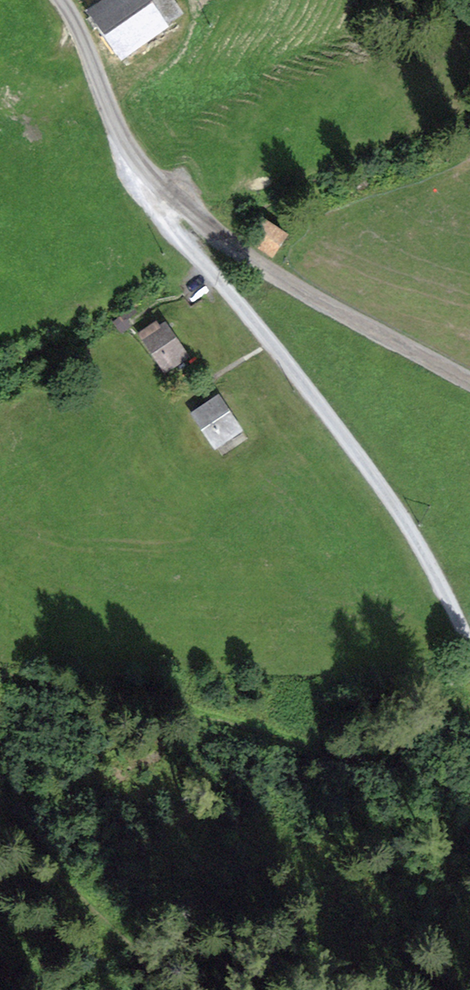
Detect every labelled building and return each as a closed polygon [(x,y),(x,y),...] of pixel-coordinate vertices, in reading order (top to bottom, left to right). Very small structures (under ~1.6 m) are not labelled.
[(87,8),(122,58),(185,13),(176,0),(98,0),(87,8)] [(289,234),(260,214),(244,237),(273,257),(289,234)] [(189,357),(165,321),(160,325),(157,320),(137,333),(164,374),(189,357)] [(218,394),(190,414),(215,450),(244,431),(218,394)]
